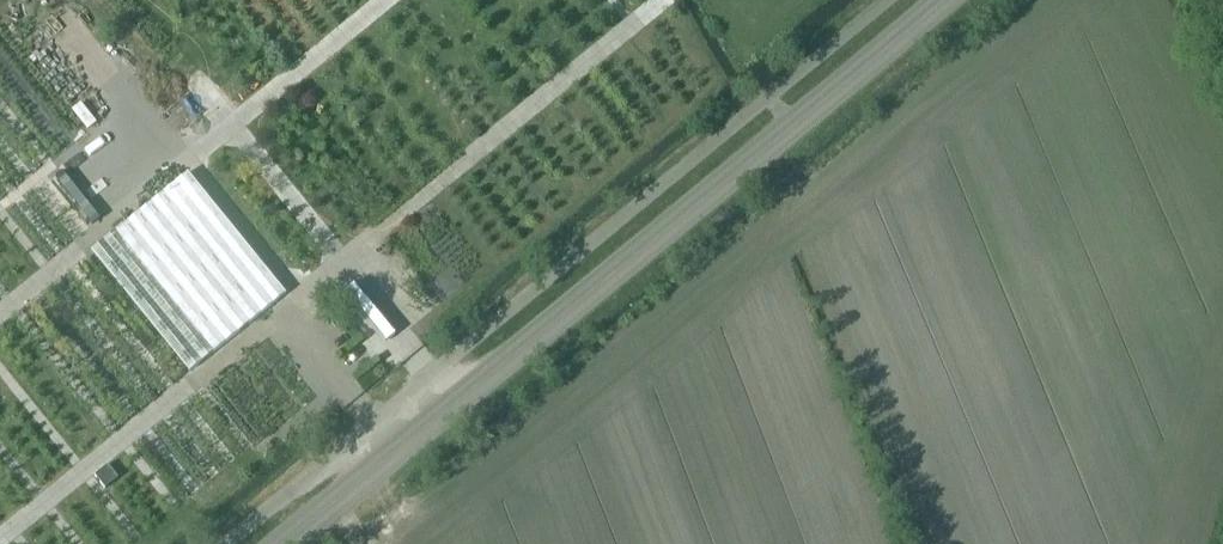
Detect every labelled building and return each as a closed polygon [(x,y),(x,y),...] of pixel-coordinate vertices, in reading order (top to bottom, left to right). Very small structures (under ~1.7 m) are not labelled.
[(285,292),(187,172),(90,250),(188,371),(285,292)]
